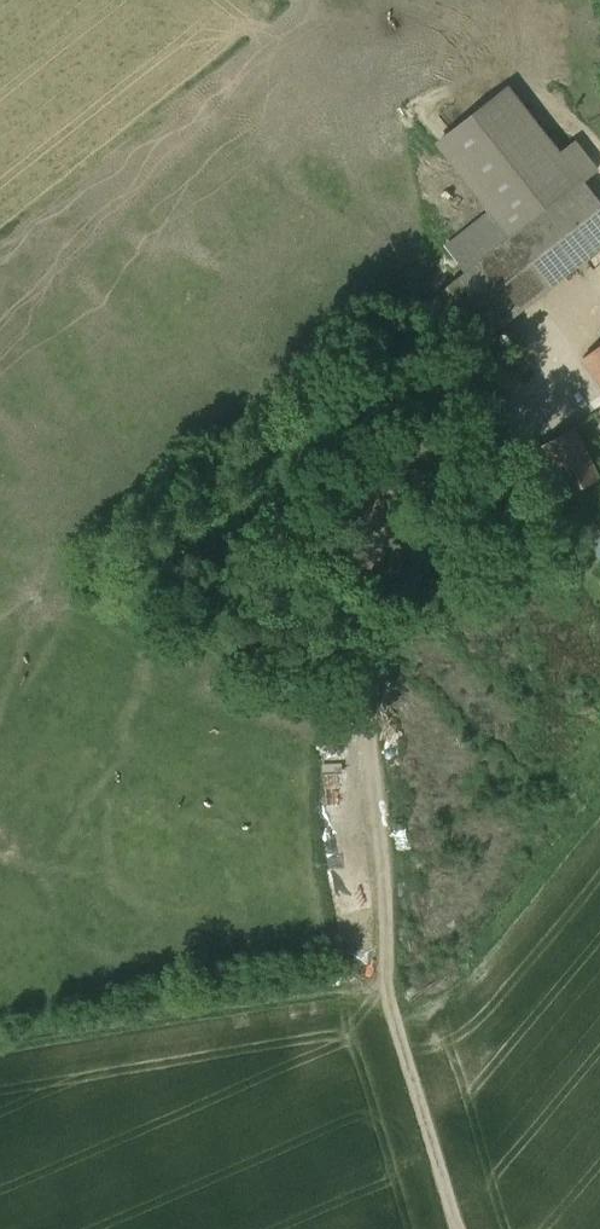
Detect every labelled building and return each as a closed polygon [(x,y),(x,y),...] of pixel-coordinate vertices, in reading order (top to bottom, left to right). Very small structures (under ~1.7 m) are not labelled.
[(559,154),(508,89),(440,143),(496,216),(452,250),(470,272),(450,288),(487,336),(599,248),(599,202),(583,179),(597,169),(576,141),(559,154)] [(583,358),(599,379),(599,345),(583,358)] [(507,361),(518,376),(530,367),(518,352),(507,361)] [(441,439),(412,422),(408,428),(333,557),(362,574),(441,439)] [(542,445),(567,495),(573,492),(599,477),(575,428),(542,445)] [(567,495),(545,509),(549,517),(585,568),(599,557),(599,532),(573,492),(567,495)]
